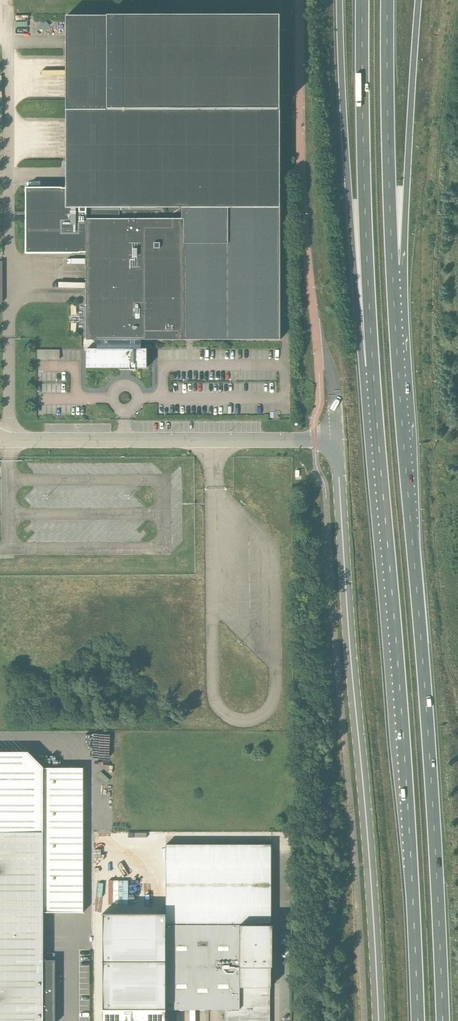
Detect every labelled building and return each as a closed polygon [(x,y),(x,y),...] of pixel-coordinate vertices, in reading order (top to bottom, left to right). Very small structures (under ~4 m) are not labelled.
[(280,19),(67,19),(67,110),(67,187),(28,187),(28,253),(87,253),(87,340),(97,340),(97,349),(87,349),(87,368),(130,368),(130,370),(136,370),(136,368),(147,368),(147,349),(141,349),(141,340),(280,340),(280,110),(280,19)] [(55,960),(43,960),(43,912),(83,912),(83,768),(43,768),(43,767),(28,752),(0,752),(0,1020),(55,1020),(55,960)] [(96,841),(96,852),(107,852),(107,841),(96,841)] [(104,1020),(166,1020),(166,1009),(177,1009),(209,1010),(221,1010),(225,1010),(225,1020),(270,1020),(270,987),(270,977),(271,977),(271,925),(271,844),(166,844),(166,914),(104,914),(104,1010),(104,1020)]
